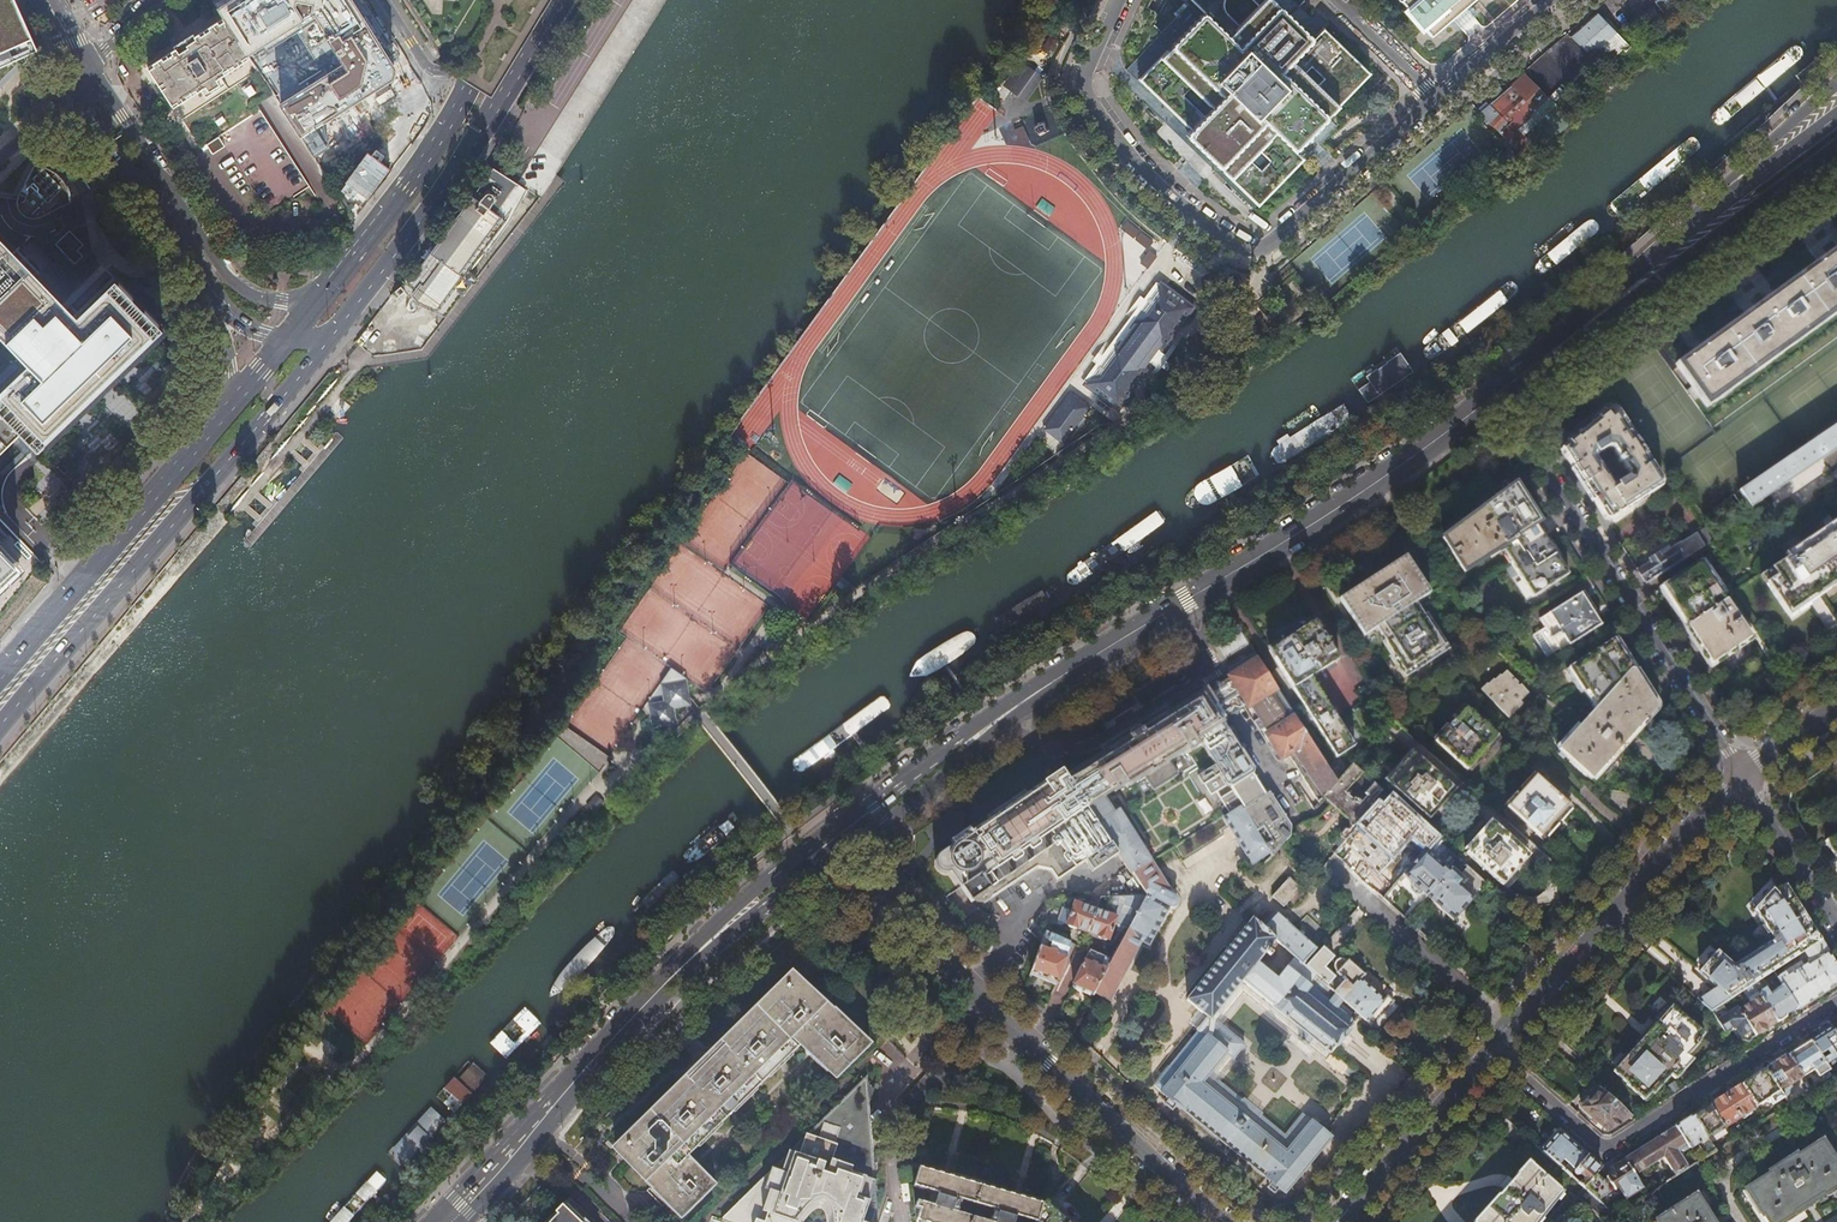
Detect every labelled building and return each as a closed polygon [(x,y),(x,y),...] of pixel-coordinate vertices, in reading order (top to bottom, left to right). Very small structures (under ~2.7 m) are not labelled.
[(21,67),(41,48),(18,0),(0,0),(0,88),(21,67)] [(219,10),(223,17),(238,40),(265,23),(268,27),(288,15),(285,11),(292,6),(294,0),(235,0),(219,10)] [(315,1),(313,9),(331,37),(328,39),(344,65),(288,100),(289,103),(281,107),(292,124),(295,122),(302,133),(377,86),(378,86),(392,77),(385,76),(386,68),(393,69),(385,56),(384,56),(348,0),(312,0),(315,1)] [(1171,8),(1177,15),(1170,23),(1159,34),(1166,41),(1148,60),(1155,66),(1142,80),(1193,129),(1183,139),(1216,172),(1222,168),(1261,211),(1304,164),(1295,154),(1330,119),(1321,111),(1329,103),(1339,92),(1353,106),(1364,94),(1377,81),(1368,72),(1338,43),(1313,20),(1293,0),(1179,0),(1171,8)] [(1447,21),(1458,33),(1483,11),(1473,0),(1402,0),(1401,0),(1407,7),(1404,10),(1422,31),(1425,28),(1432,35),(1447,21)] [(1663,9),(1670,3),(1670,2),(1672,0),(1655,0),(1663,9)] [(1670,3),(1663,9),(1666,13),(1673,7),(1670,3)] [(1571,35),(1601,64),(1626,42),(1597,12),(1571,35)] [(238,40),(223,17),(147,66),(173,106),(185,98),(183,96),(188,93),(190,95),(201,88),(204,93),(224,81),(220,76),(225,73),(223,70),(247,54),(238,40)] [(1043,53),(1053,54),(1054,40),(1045,38),(1043,53)] [(1626,42),(1601,64),(1604,67),(1610,73),(1635,51),(1634,49),(1626,42)] [(1021,101),(1039,75),(1031,69),(1023,64),(1005,89),(1021,101)] [(1535,108),(1548,95),(1530,78),(1525,73),(1512,85),(1517,91),(1535,108)] [(1480,112),(1515,147),(1526,138),(1522,133),(1534,123),(1534,118),(1529,114),(1523,107),(1524,106),(1507,89),(1504,91),(1500,87),(1495,84),(1490,88),(1491,94),(1495,99),(1480,112)] [(1523,107),(1529,114),(1535,108),(1517,91),(1512,85),(1507,89),(1524,106),(1523,107)] [(982,128),(996,115),(986,105),(972,117),(982,128)] [(218,135),(206,144),(212,153),(225,145),(218,135)] [(314,157),(320,167),(324,150),(314,157)] [(504,219),(525,188),(488,163),(399,282),(415,302),(437,311),(482,250),(504,219)] [(21,214),(27,218),(32,219),(39,218),(71,202),(70,196),(68,188),(65,181),(60,175),(56,171),(49,167),(38,165),(34,166),(18,197),(17,204),(17,208),(21,214)] [(54,244),(66,258),(82,244),(70,230),(54,244)] [(22,430),(39,447),(102,385),(162,327),(115,277),(77,314),(0,233),(0,335),(25,361),(0,385),(0,451),(22,430)] [(1702,347),(1681,362),(1708,399),(1730,383),(1835,309),(1836,307),(1836,251),(1817,265),(1761,305),(1736,323),(1702,347)] [(1081,380),(1078,384),(1114,411),(1148,365),(1154,369),(1157,366),(1160,368),(1165,362),(1162,360),(1172,346),(1169,344),(1180,328),(1175,325),(1190,305),(1156,280),(1154,283),(1151,281),(1139,297),(1135,294),(1130,301),(1134,304),(1097,354),(1093,352),(1087,360),(1091,362),(1079,379),(1081,380)] [(400,285),(394,290),(398,294),(404,290),(400,285)] [(1576,437),(1574,435),(1566,441),(1568,444),(1561,450),(1586,488),(1606,519),(1612,520),(1662,487),(1663,481),(1618,410),(1611,409),(1606,413),(1604,410),(1596,417),(1597,420),(1576,437)] [(1752,506),(1836,449),(1836,424),(1798,452),(1791,457),(1742,491),(1752,506)] [(1538,520),(1535,515),(1538,513),(1536,509),(1533,511),(1515,485),(1497,499),(1457,527),(1443,537),(1465,571),(1502,547),(1533,596),(1568,573),(1557,555),(1544,536),(1549,533),(1540,519),(1538,520)] [(12,531),(0,519),(0,538),(3,541),(12,531)] [(1786,558),(1812,596),(1835,580),(1836,579),(1836,524),(1786,558)] [(1713,540),(1705,527),(1683,542),(1682,541),(1678,544),(1673,547),(1674,548),(1661,556),(1660,553),(1655,556),(1650,559),(1652,562),(1638,570),(1647,583),(1713,540)] [(13,557),(0,544),(0,569),(13,557)] [(1431,594),(1406,556),(1375,577),(1341,600),(1365,637),(1378,628),(1400,662),(1409,676),(1448,651),(1417,603),(1431,594)] [(1812,596),(1786,558),(1765,571),(1767,573),(1775,585),(1769,589),(1786,613),(1801,603),(1812,596)] [(1730,651),(1751,637),(1724,595),(1725,595),(1701,559),(1662,584),(1690,628),(1712,662),(1730,651)] [(1775,585),(1767,573),(1762,577),(1769,589),(1775,585)] [(1547,657),(1554,654),(1559,650),(1560,652),(1602,625),(1594,612),(1596,610),(1591,602),(1584,591),(1540,619),(1545,628),(1533,636),(1547,657)] [(1355,745),(1336,714),(1312,676),(1339,659),(1315,621),(1292,635),(1269,650),(1337,756),(1355,745)] [(1595,709),(1560,749),(1593,778),(1655,709),(1656,707),(1656,706),(1656,705),(1656,704),(1656,703),(1645,686),(1626,655),(1615,638),(1569,666),(1585,691),(1588,689),(1596,703),(1595,709)] [(1363,773),(1353,765),(1338,782),(1259,659),(1231,677),(1222,683),(1216,682),(1214,687),(1205,693),(1168,716),(1165,711),(1141,726),(1136,719),(1133,719),(1128,722),(1124,725),(1123,728),(1127,735),(1104,750),(1107,755),(1069,779),(1087,806),(1097,800),(1107,818),(1099,823),(1113,843),(1133,873),(1152,861),(1120,809),(1112,815),(1102,797),(1116,788),(1118,791),(1126,786),(1127,788),(1145,777),(1149,783),(1146,785),(1148,789),(1151,787),(1154,790),(1178,775),(1170,761),(1187,750),(1189,753),(1202,746),(1228,786),(1232,787),(1235,785),(1242,781),(1253,774),(1254,768),(1242,749),(1243,748),(1238,741),(1236,743),(1222,721),(1234,714),(1237,714),(1240,714),(1241,710),(1249,705),(1258,719),(1253,722),(1259,732),(1265,729),(1268,735),(1283,757),(1288,754),(1320,802),(1314,808),(1320,816),(1345,842),(1346,841),(1378,804),(1374,801),(1383,791),(1374,783),(1365,794),(1367,796),(1362,802),(1360,800),(1357,802),(1346,792),(1363,773)] [(1500,675),(1495,680),(1494,679),(1488,684),(1487,683),(1481,689),(1509,718),(1516,712),(1523,704),(1521,701),(1529,694),(1521,685),(1519,687),(1516,685),(1519,683),(1507,671),(1501,676),(1500,675)] [(645,708),(648,733),(674,729),(672,713),(690,710),(686,683),(670,673),(659,688),(661,705),(645,708)] [(1468,771),(1498,737),(1465,708),(1435,742),(1468,771)] [(565,726),(557,736),(599,773),(609,759),(606,757),(565,726)] [(1414,752),(1387,782),(1426,817),(1453,788),(1414,752)] [(1104,850),(1113,843),(1099,823),(1087,806),(1069,779),(1063,771),(1053,778),(1048,772),(1044,775),(1048,782),(1033,792),(989,822),(991,825),(988,827),(986,824),(981,827),(955,846),(956,847),(944,856),(963,882),(960,884),(974,903),(991,891),(1006,880),(1011,887),(1046,862),(1059,880),(1066,875),(1087,861),(1104,850)] [(1535,776),(1507,807),(1540,837),(1555,821),(1568,806),(1535,776)] [(1255,802),(1242,781),(1235,785),(1239,793),(1236,795),(1239,801),(1241,805),(1244,809),(1255,802)] [(1232,804),(1239,801),(1236,795),(1234,793),(1228,797),(1232,804)] [(1285,842),(1290,837),(1291,825),(1269,793),(1255,802),(1244,809),(1251,821),(1257,817),(1274,845),(1268,848),(1270,852),(1273,855),(1285,842)] [(1432,844),(1436,839),(1392,799),(1384,809),(1378,804),(1346,841),(1345,842),(1369,863),(1394,885),(1397,882),(1408,871),(1393,858),(1417,831),(1432,844)] [(1253,862),(1270,852),(1268,848),(1251,821),(1244,809),(1241,805),(1224,816),(1253,862)] [(1466,853),(1500,883),(1513,867),(1526,853),(1493,823),(1466,853)] [(1826,841),(1836,858),(1836,833),(1826,841)] [(1104,850),(1087,861),(1094,871),(1111,860),(1104,850)] [(1450,870),(1452,868),(1450,867),(1449,868),(1444,864),(1443,865),(1426,850),(1408,871),(1397,882),(1409,892),(1420,903),(1450,870)] [(1313,880),(1319,872),(1305,859),(1298,867),(1313,880)] [(1170,889),(1152,861),(1133,873),(1148,895),(1130,928),(1114,960),(1096,993),(1111,1001),(1143,942),(1150,945),(1170,906),(1173,907),(1175,906),(1177,905),(1178,903),(1178,900),(1176,898),(1168,893),(1170,889)] [(1273,898),(1284,907),(1302,887),(1291,878),(1273,898)] [(1718,986),(1698,999),(1711,1010),(1722,1003),(1732,997),(1753,984),(1767,975),(1774,971),(1798,955),(1821,940),(1800,909),(1786,886),(1774,894),(1772,892),(1764,902),(1756,911),(1775,942),(1756,954),(1736,967),(1719,953),(1711,963),(1703,973),(1718,986)] [(1130,928),(1148,895),(1101,897),(1088,932),(1110,940),(1116,924),(1119,925),(1118,926),(1126,929),(1126,927),(1130,928)] [(1065,924),(1088,932),(1101,897),(1094,897),(1090,908),(1075,903),(1072,911),(1063,908),(1057,924),(1062,926),(1065,924)] [(1307,967),(1318,953),(1316,951),(1317,949),(1309,941),(1308,942),(1299,934),(1286,922),(1287,922),(1278,914),(1264,929),(1275,939),(1295,957),(1307,967)] [(1264,929),(1253,919),(1187,1001),(1200,1010),(1189,1023),(1199,1031),(1209,1016),(1212,1018),(1242,981),(1274,1007),(1273,1008),(1286,1018),(1287,1017),(1295,1023),(1288,1031),(1298,1039),(1304,1031),(1331,1053),(1325,1060),(1344,1075),(1351,1067),(1332,1051),(1356,1022),(1339,1008),(1344,1001),(1307,967),(1295,957),(1278,978),(1257,962),(1275,939),(1264,929)] [(1033,971),(1058,980),(1072,942),(1047,931),(1033,971)] [(1780,981),(1783,985),(1797,1007),(1799,1009),(1809,1003),(1836,985),(1836,965),(1831,957),(1821,940),(1798,955),(1804,964),(1811,959),(1812,961),(1780,981)] [(1327,950),(1324,947),(1318,953),(1307,967),(1344,1001),(1372,1026),(1383,1014),(1395,1001),(1389,996),(1384,1001),(1361,980),(1365,975),(1349,960),(1348,961),(1346,959),(1343,958),(1341,958),(1339,959),(1337,961),(1335,963),(1335,967),(1336,970),(1338,972),(1336,975),(1326,966),(1334,957),(1327,950)] [(1095,995),(1096,993),(1114,960),(1091,950),(1091,951),(1074,987),(1095,995)] [(1774,971),(1767,975),(1770,980),(1777,976),(1774,971)] [(840,1079),(872,1046),(794,974),(709,1057),(617,1146),(661,1194),(683,1218),(715,1187),(709,1180),(711,1178),(704,1171),(702,1173),(686,1156),(802,1044),(840,1079)] [(1209,1016),(1199,1031),(1227,1053),(1203,1084),(1287,1152),(1312,1121),(1305,1115),(1285,1139),(1215,1082),(1244,1046),(1218,1024),(1242,995),(1288,1031),(1295,1023),(1287,1017),(1286,1018),(1273,1008),(1274,1007),(1242,981),(1212,1018),(1209,1016)] [(1777,990),(1762,999),(1778,1023),(1788,1016),(1787,1014),(1797,1007),(1783,985),(1777,989),(1777,990)] [(1750,1002),(1739,1009),(1757,1036),(1769,1029),(1778,1023),(1762,999),(1758,992),(1748,999),(1750,1002)] [(1722,1003),(1711,1010),(1725,1032),(1733,1027),(1736,1028),(1743,1039),(1749,1040),(1757,1036),(1739,1009),(1738,1007),(1729,1013),(1722,1003)] [(1685,1069),(1693,1060),(1688,1056),(1701,1041),(1699,1040),(1704,1033),(1672,1005),(1659,1021),(1621,1062),(1614,1070),(1627,1082),(1626,1083),(1644,1100),(1651,1092),(1654,1094),(1671,1074),(1677,1079),(1685,1069)] [(1813,1044),(1828,1067),(1836,1062),(1836,1033),(1835,1030),(1823,1038),(1813,1044)] [(1227,1053),(1199,1031),(1155,1084),(1162,1091),(1170,1098),(1177,1104),(1273,1181),(1280,1188),(1287,1193),(1313,1161),(1332,1137),(1312,1121),(1287,1152),(1203,1084),(1227,1053)] [(1298,1039),(1325,1060),(1331,1053),(1304,1031),(1298,1039)] [(1798,1049),(1788,1054),(1803,1077),(1815,1069),(1819,1076),(1830,1070),(1828,1067),(1813,1044),(1811,1040),(1798,1049)] [(1778,1061),(1766,1069),(1784,1098),(1797,1089),(1794,1084),(1803,1078),(1803,1077),(1788,1054),(1778,1061)] [(1754,1076),(1742,1084),(1757,1107),(1770,1099),(1774,1105),(1784,1098),(1766,1069),(1754,1076)] [(728,1221),(803,1221),(804,1220),(807,1217),(809,1215),(812,1213),(817,1211),(821,1209),(822,1209),(823,1209),(824,1210),(824,1211),(825,1212),(825,1216),(826,1221),(874,1221),(878,1212),(876,1185),(877,1182),(876,1181),(873,1133),(869,1130),(867,1132),(860,1124),(876,1111),(876,1110),(875,1110),(873,1111),(871,1113),(869,1112),(869,1111),(880,1084),(878,1083),(876,1088),(864,1076),(863,1077),(866,1080),(842,1103),(823,1122),(820,1124),(819,1126),(817,1128),(815,1135),(809,1134),(802,1154),(792,1151),(785,1171),(776,1167),(768,1187),(760,1185),(725,1218),(724,1221),(728,1221)] [(1734,1089),(1726,1094),(1741,1118),(1757,1108),(1757,1107),(1742,1084),(1734,1089)] [(1630,1115),(1596,1085),(1588,1095),(1582,1101),(1585,1104),(1582,1108),(1606,1129),(1610,1129),(1630,1115)] [(1719,1099),(1709,1104),(1725,1128),(1741,1118),(1726,1094),(1719,1099)] [(1177,1104),(1170,1098),(1166,1103),(1170,1106),(1173,1109),(1177,1104)] [(1701,1110),(1693,1115),(1708,1138),(1725,1128),(1709,1104),(1701,1110)] [(1698,1143),(1706,1157),(1716,1151),(1708,1138),(1693,1115),(1684,1121),(1675,1126),(1675,1127),(1686,1143),(1689,1149),(1698,1143)] [(1668,1163),(1677,1176),(1692,1166),(1682,1151),(1685,1149),(1683,1145),(1686,1143),(1675,1127),(1668,1131),(1662,1135),(1634,1153),(1625,1159),(1635,1175),(1654,1162),(1659,1169),(1668,1163)] [(1564,1160),(1575,1170),(1587,1156),(1574,1144),(1559,1132),(1552,1140),(1543,1151),(1559,1165),(1564,1160)] [(1821,1140),(1746,1189),(1768,1221),(1783,1221),(1836,1187),(1836,1164),(1821,1140)] [(1579,1183),(1584,1187),(1601,1168),(1593,1161),(1587,1156),(1575,1170),(1574,1171),(1574,1173),(1577,1176),(1579,1175),(1580,1174),(1584,1178),(1579,1183)] [(1625,1159),(1624,1158),(1618,1162),(1613,1166),(1617,1171),(1607,1178),(1614,1190),(1619,1187),(1626,1200),(1644,1189),(1635,1175),(1625,1159)] [(1562,1190),(1530,1165),(1510,1190),(1488,1217),(1484,1221),(1536,1221),(1562,1190)] [(937,1193),(934,1206),(915,1200),(917,1221),(918,1221),(990,1221),(951,1211),(955,1198),(998,1211),(994,1221),(1014,1221),(1015,1216),(1037,1221),(1038,1221),(1043,1204),(1043,1203),(1041,1203),(1038,1202),(920,1167),(915,1187),(937,1193)] [(1276,1193),(1280,1188),(1273,1181),(1268,1187),(1276,1193)] [(1606,1221),(1609,1221),(1615,1215),(1603,1204),(1594,1196),(1584,1187),(1576,1197),(1579,1199),(1582,1200),(1605,1221),(1606,1221)] [(1575,1203),(1579,1199),(1576,1197),(1571,1194),(1567,1199),(1569,1201),(1570,1199),(1575,1203)] [(1696,1194),(1657,1220),(1658,1221),(1715,1221),(1696,1194)] [(1611,1195),(1603,1204),(1615,1215),(1625,1208),(1611,1195)] [(569,1197),(556,1212),(546,1221),(596,1221),(569,1197)] [(1049,1209),(1043,1204),(1038,1221),(1064,1221),(1049,1209)]
